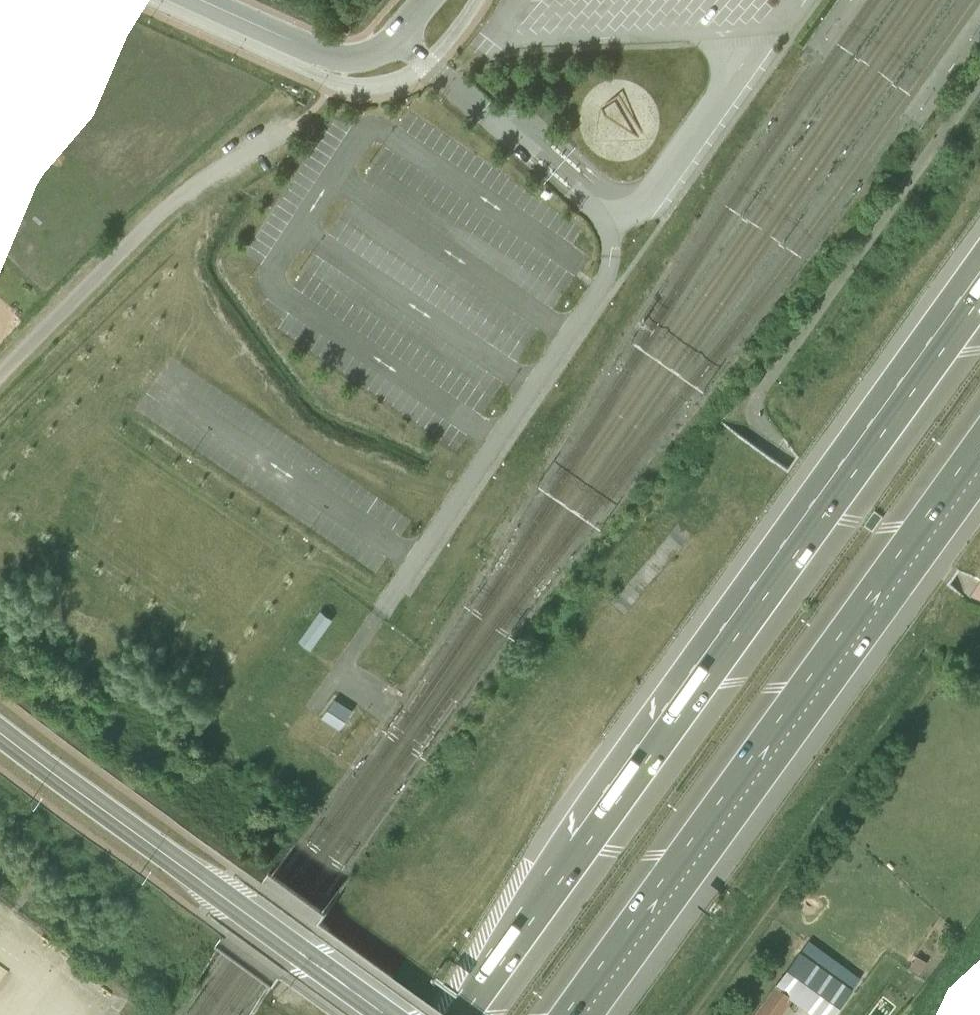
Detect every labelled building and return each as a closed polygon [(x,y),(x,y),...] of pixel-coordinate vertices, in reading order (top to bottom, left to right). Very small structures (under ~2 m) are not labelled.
[(317,714),(340,729),(355,707),(332,692),(317,714)] [(794,1000),(773,984),(750,1014),(783,1014),(794,1000)]
